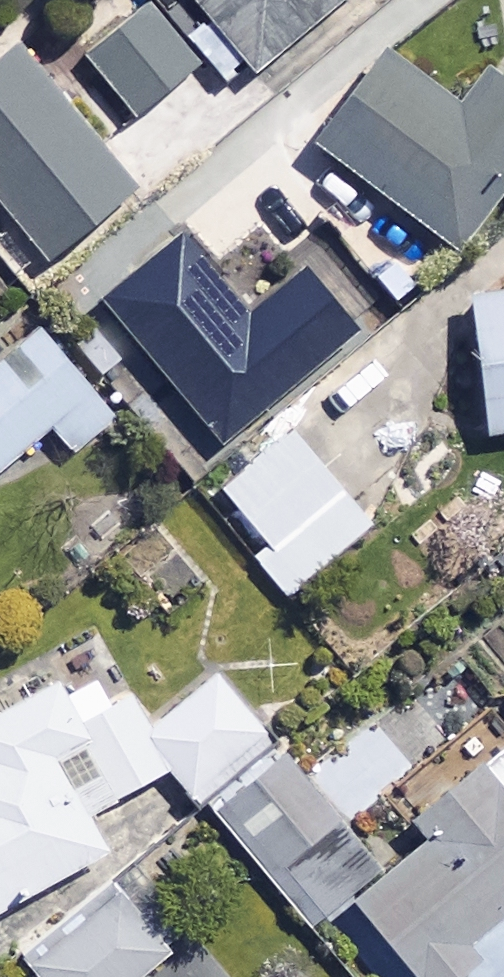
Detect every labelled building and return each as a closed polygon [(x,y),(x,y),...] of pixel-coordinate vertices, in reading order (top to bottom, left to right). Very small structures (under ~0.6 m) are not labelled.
[(201,15),(182,31),(230,86),(329,0),(188,0),(201,15)] [(193,67),(140,6),(80,58),(133,119),(193,67)] [(9,47),(0,55),(0,208),(40,258),(124,190),(9,47)] [(316,140),(463,252),(503,199),(503,72),(491,62),(460,102),(387,47),(316,140)] [(186,236),(107,300),(226,443),(364,330),(307,262),(248,310),(186,236)] [(503,429),(503,288),(460,293),(477,432),(503,429)] [(33,326),(0,355),(0,465),(46,424),(69,449),(110,412),(33,326)] [(284,431),(219,487),(267,542),(248,559),(272,587),(327,538),(334,547),(363,522),(284,431)] [(196,571),(153,524),(121,554),(164,601),(196,571)] [(490,630),(460,657),(496,698),(503,691),(503,645),(490,630)] [(81,811),(161,766),(176,794),(262,746),(222,673),(144,716),(129,689),(109,700),(94,673),(56,694),(47,679),(0,705),(0,903),(101,847),(81,811)] [(472,769),(450,742),(384,796),(419,840),(374,877),(275,755),(208,809),(303,926),(341,895),(407,976),(449,976),(469,960),(456,945),(503,906),(503,742),(472,769)] [(108,876),(13,949),(35,976),(130,976),(165,950),(108,876)]
